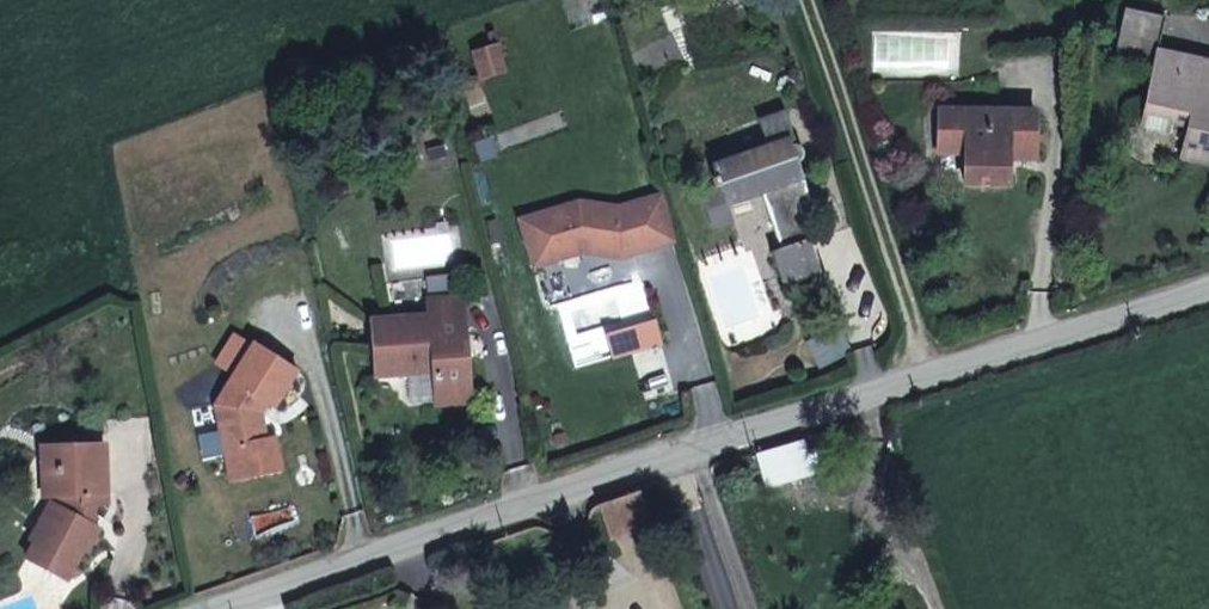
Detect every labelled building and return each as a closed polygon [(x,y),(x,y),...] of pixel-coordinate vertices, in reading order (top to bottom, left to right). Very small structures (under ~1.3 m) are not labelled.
[(1157,51),(1165,16),(1124,8),(1112,63),(1153,72),(1146,105),(1171,110),(1169,121),(1188,125),(1182,157),(1208,162),(1208,63),(1157,51)] [(1171,110),(1146,105),(1141,125),(1142,125),(1167,131),(1169,121),(1171,110)] [(1034,113),(939,111),(938,152),(965,152),(965,184),(1007,185),(1007,157),(1034,158),(1034,113)] [(812,240),(800,206),(795,193),(806,189),(797,162),(798,162),(800,160),(801,158),(802,156),(802,154),(802,152),(800,149),(797,146),(795,145),(793,145),(790,145),(788,141),(792,140),(783,113),(758,122),(767,147),(711,166),(718,186),(725,205),(761,192),(780,249),(772,252),(784,284),(819,271),(808,241),(812,240)] [(725,205),(718,186),(701,192),(713,227),(731,221),(725,205)] [(810,202),(806,189),(795,193),(800,206),(810,202)] [(678,241),(663,194),(618,208),(579,202),(519,220),(533,268),(583,253),(621,259),(622,253),(630,251),(631,255),(678,241)] [(622,253),(621,259),(631,255),(630,251),(622,253)] [(469,400),(462,299),(428,301),(429,317),(372,321),(377,375),(433,370),(436,403),(469,400)] [(236,372),(254,344),(236,333),(219,362),(236,372)] [(274,408),(297,370),(254,344),(216,405),(224,449),(231,480),(282,470),(275,439),(266,440),(261,414),(267,403),(274,408)] [(814,474),(803,439),(754,453),(765,489),(814,474)] [(103,445),(85,446),(85,457),(104,457),(103,445)] [(104,457),(85,457),(85,446),(59,447),(60,471),(48,472),(49,497),(49,505),(30,540),(35,542),(26,558),(66,579),(82,549),(86,552),(98,530),(85,523),(92,511),(91,504),(106,504),(104,457)] [(60,471),(59,447),(41,447),(43,497),(49,497),(48,472),(60,471)] [(647,526),(636,492),(615,499),(627,533),(647,526)] [(627,533),(615,499),(596,506),(608,540),(627,533)]
